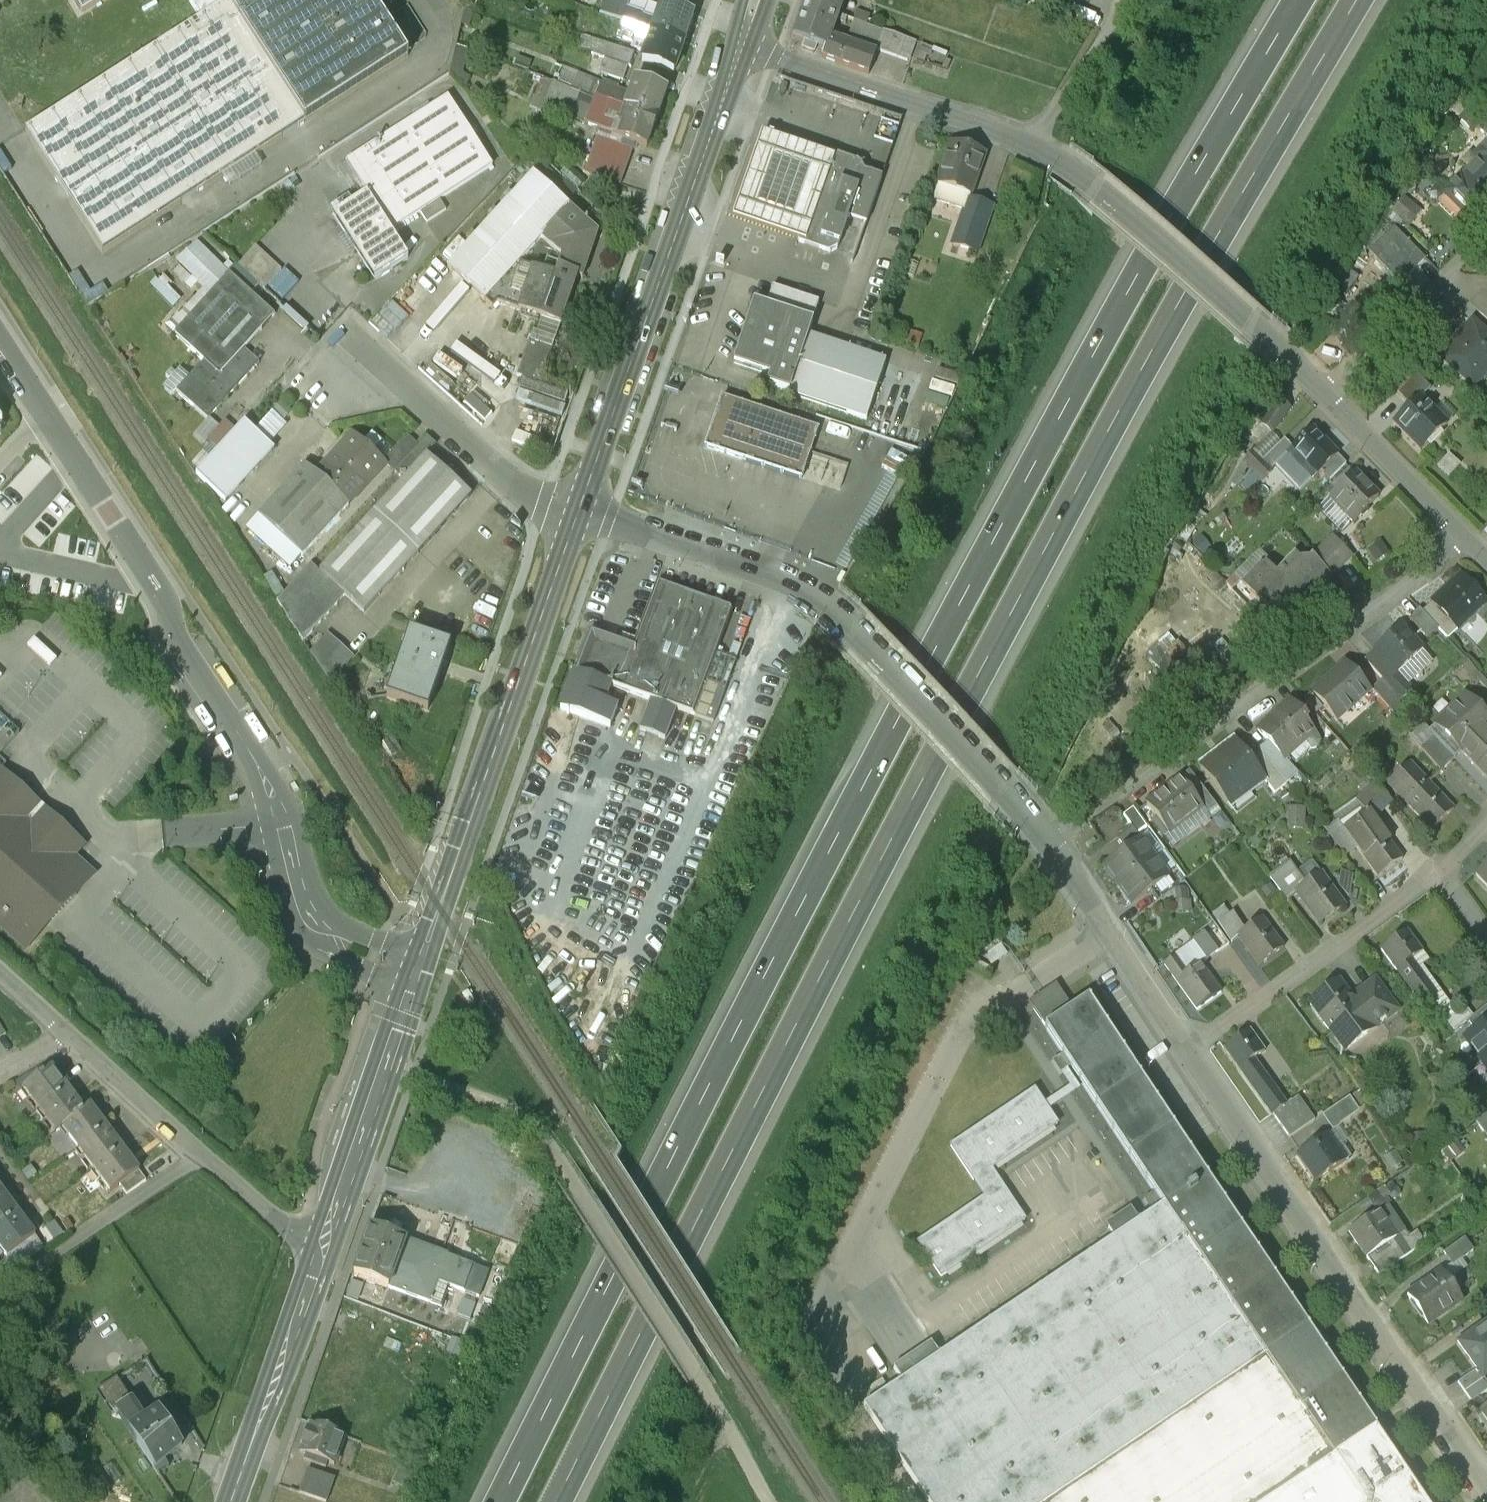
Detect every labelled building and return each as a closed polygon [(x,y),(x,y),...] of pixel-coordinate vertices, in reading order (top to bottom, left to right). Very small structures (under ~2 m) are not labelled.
[(227,3),(25,132),(102,253),(408,57),(375,6),(385,0),(225,0),(227,3)] [(83,13),(102,0),(75,0),(83,13)] [(614,0),(605,0),(600,15),(603,16),(639,28),(643,16),(644,14),(623,7),(625,4),(614,0)] [(805,2),(838,14),(843,0),(806,0),(805,2)] [(838,14),(805,2),(792,38),(823,49),(820,58),(836,64),(843,44),(829,39),(836,20),(838,14)] [(693,15),(662,4),(656,21),(643,16),(639,28),(683,44),(693,15)] [(850,18),(838,14),(836,20),(848,24),(850,18)] [(639,28),(603,16),(600,25),(618,31),(617,36),(633,42),(631,47),(645,52),(648,45),(635,40),(639,28)] [(683,44),(639,28),(635,40),(648,45),(645,52),(642,60),(674,72),(683,44)] [(616,48),(607,44),(602,58),(606,59),(627,66),(631,68),(635,57),(615,50),(616,48)] [(876,56),(843,44),(836,64),(868,76),(876,56)] [(627,66),(606,59),(601,73),(622,80),(627,66)] [(543,101),(569,115),(588,78),(565,66),(557,80),(555,79),(543,101)] [(618,88),(596,80),(594,86),(599,88),(595,98),(609,103),(625,108),(630,95),(617,90),(618,88)] [(667,91),(636,80),(630,95),(625,108),(657,119),(667,91)] [(448,97),(346,162),(366,194),(390,230),(492,165),(448,97)] [(609,103),(595,98),(589,113),(600,128),(609,103)] [(625,108),(619,123),(623,124),(619,137),(624,139),(621,145),(632,149),(634,143),(646,148),(657,119),(625,108)] [(1478,130),(1486,139),(1486,121),(1478,130)] [(613,133),(600,128),(592,149),(604,153),(595,175),(619,184),(632,149),(621,145),(624,139),(619,137),(612,135),(613,133)] [(799,242),(829,156),(762,133),(732,219),(799,242)] [(1461,179),(1460,178),(1444,193),(1472,221),(1486,207),(1486,205),(1486,204),(1486,144),(1475,156),(1479,161),(1461,179)] [(984,157),(951,145),(937,186),(955,192),(957,186),(972,191),(984,157)] [(860,165),(829,155),(829,156),(799,242),(798,244),(829,255),(838,250),(848,220),(865,226),(881,179),(864,173),(860,165)] [(342,161),(333,167),(346,187),(355,181),(342,161)] [(532,174),(447,269),(492,309),(496,304),(518,312),(527,287),(511,272),(517,265),(541,239),(569,207),(532,174)] [(390,230),(366,194),(343,209),(341,206),(337,209),(339,211),(333,215),(374,279),(408,258),(390,230)] [(597,232),(569,207),(541,239),(561,257),(554,278),(517,265),(511,272),(527,287),(518,312),(560,326),(577,276),(582,278),(597,232)] [(1394,229),(1368,254),(1400,285),(1425,260),(1394,229)] [(229,274),(202,248),(178,263),(210,295),(174,335),(204,362),(234,389),(258,362),(257,361),(258,357),(255,354),(251,355),(244,349),(274,315),(251,294),(259,285),(237,265),(229,274)] [(409,276),(370,323),(389,338),(399,325),(423,345),(465,295),(455,286),(447,296),(423,277),(418,283),(409,276)] [(269,302),(262,297),(260,300),(266,305),(269,302)] [(812,323),(754,303),(733,364),(770,376),(767,386),(789,393),(808,336),(812,323)] [(1470,324),(1440,358),(1470,384),(1486,365),(1486,338),(1470,324)] [(886,363),(808,336),(789,393),(788,395),(866,421),(886,363)] [(552,348),(529,340),(516,376),(540,384),(552,348)] [(204,362),(177,391),(207,418),(234,389),(204,362)] [(817,430),(721,398),(704,449),(800,481),(817,430)] [(1446,425),(1420,399),(1394,425),(1421,451),(1446,425)] [(268,439),(291,412),(278,400),(254,427),(268,439)] [(225,421),(207,440),(217,449),(235,430),(225,421)] [(225,502),(273,451),(244,425),(197,475),(225,502)] [(1291,452),(1286,458),(1311,484),(1337,458),(1312,432),(1291,452)] [(353,435),(316,476),(348,505),(385,465),(382,462),(374,455),(373,455),(363,446),(364,445),(353,435)] [(406,436),(382,462),(385,465),(394,473),(410,455),(418,446),(406,436)] [(1260,467),(1252,476),(1261,486),(1270,477),(1269,475),(1286,458),(1291,452),(1283,444),(1260,467)] [(1448,476),(1459,462),(1448,453),(1436,466),(1448,476)] [(403,481),(373,513),(418,554),(471,495),(426,455),(419,463),(403,481)] [(410,455),(394,472),(403,481),(419,463),(410,455)] [(1260,467),(1251,457),(1242,466),(1252,476),(1260,467)] [(304,465),(250,525),(267,540),(275,532),(302,556),(348,505),(316,476),(304,465)] [(1355,475),(1329,502),(1353,526),(1380,499),(1355,475)] [(373,513),(319,572),(311,564),(277,601),(303,642),(345,596),(364,613),(418,554),(373,513)] [(1335,536),(1326,546),(1337,557),(1346,547),(1335,536)] [(1340,562),(1325,547),(1318,554),(1334,569),(1340,562)] [(1295,562),(1272,585),(1259,571),(1243,588),(1272,618),(1277,619),(1282,619),(1286,617),(1289,613),(1290,609),(1290,604),(1294,601),(1296,603),(1298,604),(1300,604),(1303,604),(1305,602),(1306,600),(1307,598),(1307,596),(1317,588),(1320,591),(1322,590),(1303,571),(1304,570),(1295,562)] [(1331,581),(1312,562),(1304,570),(1303,571),(1322,590),(1331,581)] [(1462,577),(1433,604),(1459,630),(1486,603),(1462,577)] [(659,587),(638,651),(614,642),(590,634),(575,674),(621,692),(650,703),(675,712),(689,717),(714,728),(736,666),(715,657),(730,613),(659,587)] [(1459,630),(1433,604),(1423,614),(1439,631),(1448,640),(1459,630)] [(1423,614),(1419,610),(1409,620),(1429,640),(1439,631),(1423,614)] [(1421,654),(1398,629),(1372,652),(1373,653),(1396,677),(1397,677),(1421,654)] [(325,632),(305,654),(332,679),(353,656),(325,632)] [(450,646),(409,632),(386,697),(427,711),(450,646)] [(1396,677),(1373,653),(1364,662),(1382,682),(1401,702),(1411,692),(1397,677),(1396,677)] [(1344,668),(1312,696),(1336,724),(1368,695),(1344,668)] [(621,692),(575,674),(561,711),(609,728),(621,692)] [(1401,702),(1382,682),(1372,691),(1393,714),(1403,705),(1401,702)] [(1467,699),(1438,725),(1461,750),(1486,779),(1486,720),(1467,699)] [(675,712),(650,703),(640,732),(665,741),(675,712)] [(1290,706),(1278,718),(1275,715),(1258,732),(1268,744),(1282,758),(1283,757),(1299,741),(1303,745),(1314,735),(1304,725),(1306,723),(1290,706)] [(1461,750),(1438,725),(1429,733),(1452,758),(1461,750)] [(1429,733),(1425,728),(1410,741),(1419,751),(1421,749),(1442,772),(1455,760),(1452,758),(1429,733)] [(1314,735),(1303,745),(1309,751),(1317,750),(1320,741),(1314,735)] [(1248,763),(1232,742),(1218,752),(1221,756),(1202,770),(1228,805),(1261,780),(1248,763)] [(1282,758),(1268,744),(1258,752),(1259,753),(1286,786),(1298,776),(1283,757),(1282,758)] [(1286,786),(1259,753),(1248,763),(1261,780),(1274,796),(1286,786)] [(1453,810),(1413,767),(1392,788),(1432,830),(1453,810)] [(26,950),(47,927),(39,920),(86,869),(72,857),(83,845),(1,771),(0,772),(0,927),(26,950)] [(1179,781),(1146,806),(1169,836),(1202,811),(1190,795),(1179,781)] [(1367,808),(1385,796),(1374,783),(1356,798),(1367,808)] [(1217,809),(1201,787),(1190,795),(1202,811),(1207,817),(1217,809)] [(1147,830),(1132,810),(1123,817),(1137,837),(1147,830)] [(1343,827),(1358,849),(1383,831),(1367,810),(1343,827)] [(1383,831),(1358,849),(1364,857),(1389,839),(1383,831)] [(1389,839),(1364,857),(1379,877),(1403,860),(1389,839)] [(1140,841),(1103,869),(1117,887),(1154,860),(1140,841)] [(1288,862),(1285,858),(1279,863),(1281,867),(1269,876),(1289,902),(1300,894),(1298,891),(1308,884),(1290,860),(1288,862)] [(1154,860),(1117,887),(1131,906),(1167,878),(1154,860)] [(1477,875),(1486,885),(1486,866),(1477,875)] [(1308,884),(1298,891),(1300,894),(1319,922),(1343,906),(1322,875),(1308,884)] [(1263,919),(1239,936),(1245,944),(1269,927),(1263,919)] [(1269,927),(1245,944),(1259,965),(1284,948),(1269,927)] [(1020,935),(1001,948),(988,930),(973,940),(985,958),(994,952),(1007,972),(1033,954),(1020,935)] [(1407,932),(1382,950),(1397,970),(1412,960),(1422,952),(1407,932)] [(1412,960),(1397,970),(1409,988),(1424,977),(1412,960)] [(1201,964),(1177,981),(1183,989),(1207,972),(1201,964)] [(1207,972),(1183,989),(1198,1009),(1221,993),(1207,972)] [(1392,1006),(1375,982),(1363,990),(1366,994),(1376,1008),(1367,1014),(1371,1018),(1375,1018),(1392,1006)] [(1341,983),(1336,986),(1335,985),(1312,1002),(1313,1003),(1311,1005),(1324,1024),(1323,1025),(1330,1035),(1331,1034),(1341,1047),(1350,1047),(1368,1034),(1358,1020),(1367,1014),(1376,1008),(1366,994),(1355,1002),(1341,983)] [(1376,1430),(1088,1001),(1072,1012),(1059,993),(1033,1010),(1046,1030),(1046,1029),(1163,1204),(1334,1458),(1376,1430)] [(1486,1023),(1486,1006),(1468,1021),(1475,1031),(1486,1023)] [(1486,1061),(1486,1023),(1475,1031),(1465,1038),(1483,1064),(1486,1061)] [(1287,1105),(1255,1057),(1266,1051),(1251,1029),(1226,1049),(1272,1116),(1274,1115),(1287,1105)] [(52,1067),(23,1088),(40,1111),(68,1090),(52,1067)] [(68,1090),(40,1111),(55,1132),(62,1127),(84,1111),(68,1090)] [(983,1198),(918,1242),(941,1276),(1024,1220),(1001,1186),(999,1187),(988,1171),(1056,1125),(1034,1092),(950,1148),(983,1198)] [(1287,1105),(1274,1115),(1290,1138),(1315,1120),(1299,1097),(1287,1105)] [(1349,1097),(1324,1115),(1332,1127),(1358,1110),(1349,1097)] [(84,1111),(62,1127),(78,1149),(106,1128),(90,1106),(84,1111)] [(1477,1121),(1486,1135),(1486,1114),(1477,1121)] [(106,1128),(78,1149),(94,1171),(122,1150),(106,1128)] [(1326,1135),(1296,1155),(1314,1182),(1344,1162),(1326,1135)] [(122,1150),(94,1171),(110,1193),(119,1186),(139,1172),(122,1150)] [(139,1172),(119,1186),(126,1196),(146,1181),(139,1172)] [(0,1194),(0,1228),(18,1214),(2,1193),(0,1194)] [(1163,1204),(1138,1221),(1133,1212),(1109,1228),(1114,1237),(993,1318),(988,1309),(971,1320),(977,1329),(939,1354),(934,1346),(908,1363),(914,1371),(864,1405),(929,1501),(1267,1501),(1334,1458),(1163,1204)] [(1377,1212),(1349,1232),(1367,1258),(1395,1238),(1377,1212)] [(0,1228),(0,1249),(7,1258),(35,1236),(18,1214),(0,1228)] [(439,1252),(370,1228),(353,1276),(407,1295),(414,1274),(429,1280),(439,1252)] [(1466,1243),(1446,1257),(1453,1266),(1453,1267),(1461,1262),(1461,1261),(1473,1252),(1466,1243)] [(1453,1266),(1407,1297),(1427,1328),(1462,1304),(1456,1294),(1460,1291),(1452,1279),(1447,1282),(1442,1275),(1453,1267),(1453,1266)] [(0,1304),(7,1315),(19,1307),(12,1296),(0,1304)] [(1459,1343),(1476,1369),(1483,1379),(1484,1378),(1480,1372),(1486,1368),(1486,1323),(1459,1343)] [(1457,1383),(1471,1402),(1486,1391),(1486,1384),(1483,1379),(1476,1369),(1457,1383)] [(140,1416),(118,1383),(109,1389),(115,1398),(109,1401),(117,1413),(130,1432),(139,1425),(140,1416)] [(117,1413),(109,1401),(104,1405),(111,1416),(117,1413)] [(1476,1415),(1486,1430),(1486,1407),(1476,1415)] [(139,1425),(130,1432),(137,1443),(152,1466),(154,1469),(181,1446),(159,1412),(139,1425)] [(344,1437),(310,1424),(299,1453),(306,1455),(304,1460),(325,1468),(327,1463),(334,1466),(344,1437)] [(1376,1430),(1334,1458),(1363,1501),(1424,1501),(1376,1430)] [(1267,1501),(1363,1501),(1334,1458),(1267,1501)] [(308,1471),(300,1494),(323,1501),(326,1501),(334,1479),(308,1471)]
